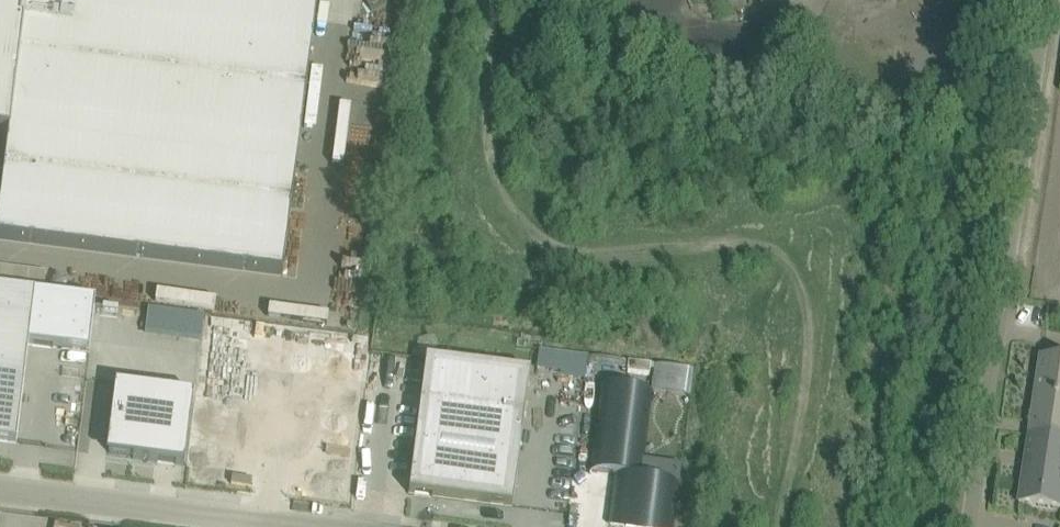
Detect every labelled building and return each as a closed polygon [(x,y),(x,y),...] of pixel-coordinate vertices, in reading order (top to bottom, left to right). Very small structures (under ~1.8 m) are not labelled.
[(0,202),(0,240),(283,276),(318,0),(0,0),(0,133),(9,135),(0,202)] [(0,289),(0,441),(16,443),(29,345),(35,293),(0,289)] [(35,293),(29,345),(89,352),(95,301),(35,293)] [(168,350),(195,352),(198,312),(142,308),(140,332),(170,334),(168,350)] [(1031,431),(1059,435),(1059,360),(1042,357),(1031,431)] [(425,359),(408,494),(513,507),(530,372),(425,359)] [(589,472),(614,475),(608,520),(656,526),(665,526),(674,526),(676,507),(679,484),(642,479),(653,391),(600,384),(589,472)] [(194,395),(115,385),(110,429),(112,429),(109,453),(133,456),(133,458),(185,465),(194,395)] [(1020,504),(1042,507),(1059,510),(1059,435),(1031,431),(1020,504)]
